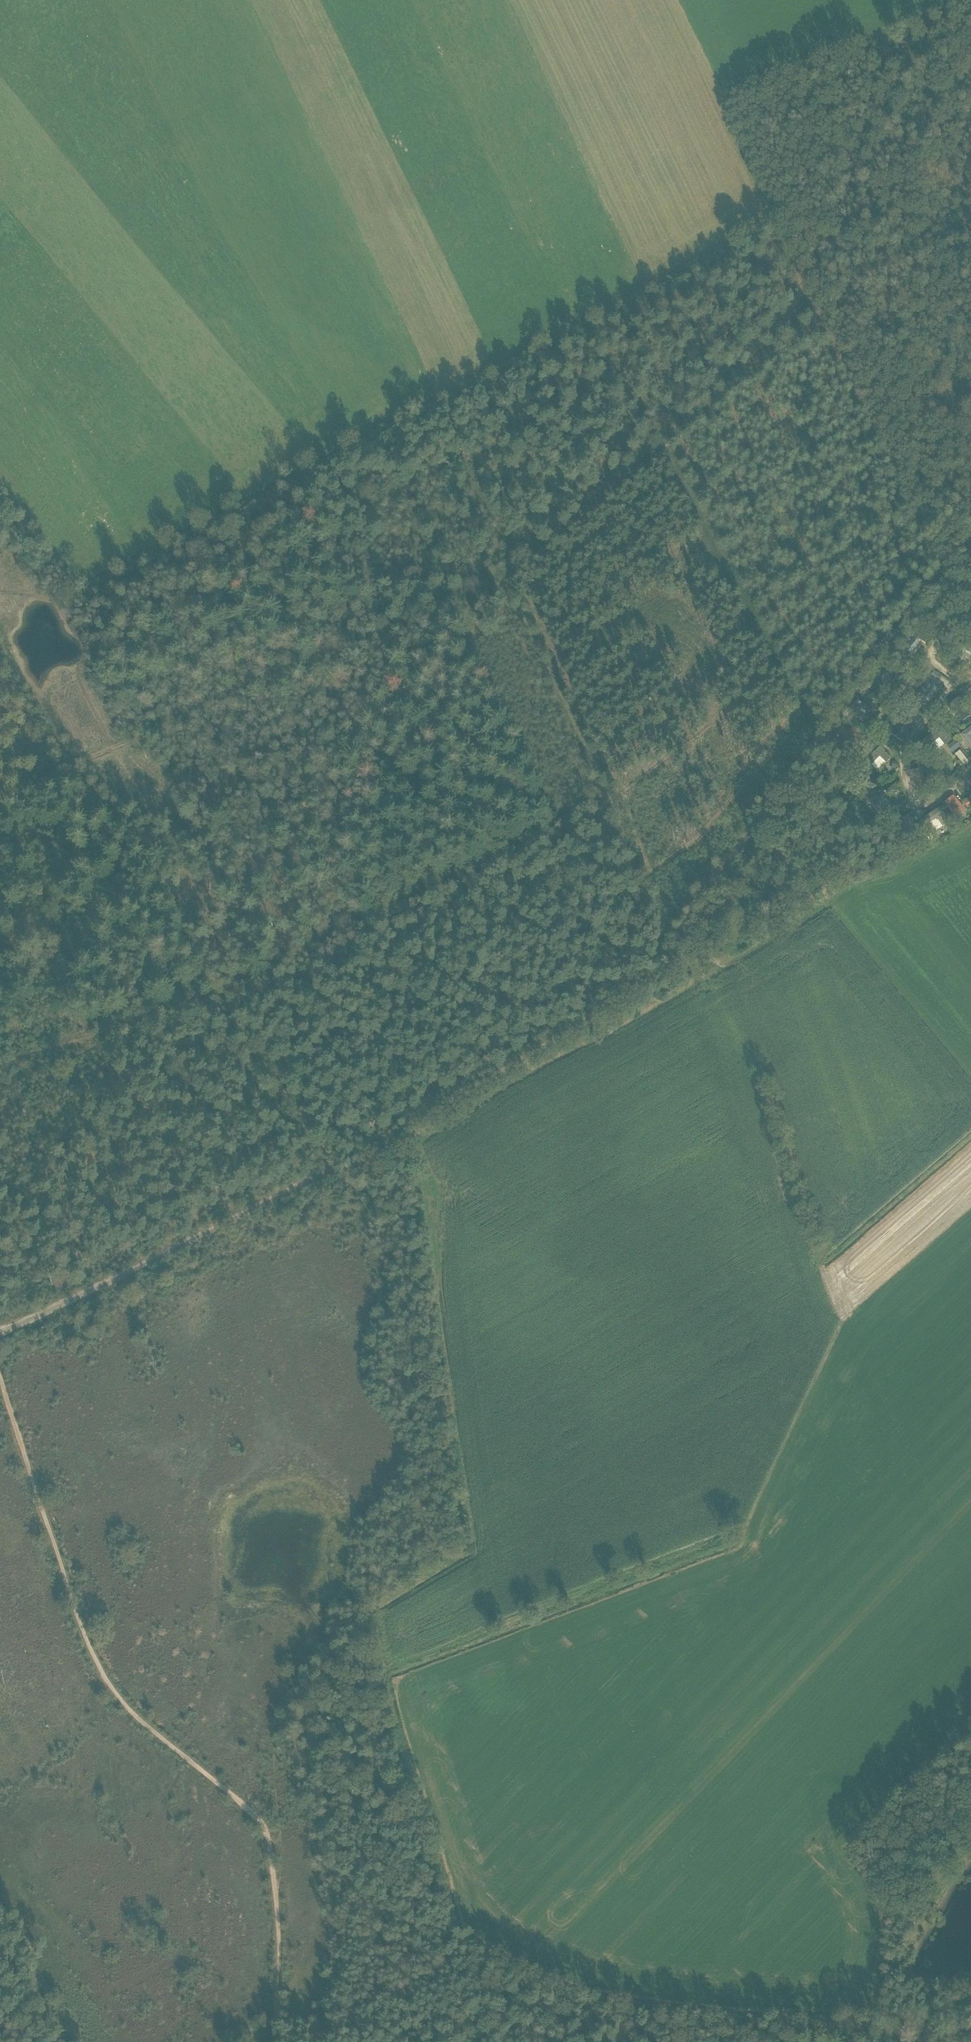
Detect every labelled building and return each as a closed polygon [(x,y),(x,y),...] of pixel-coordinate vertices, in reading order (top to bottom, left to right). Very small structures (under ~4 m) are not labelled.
[(913,630),(901,647),(912,654),(917,647),(913,645),(920,635),(913,630)] [(955,665),(960,670),(963,666),(957,662),(955,665)] [(886,665),(873,679),(878,683),(890,669),(886,665)] [(930,677),(919,691),(921,693),(921,694),(924,696),(926,696),(931,691),(938,682),(932,678),(930,677)] [(861,686),(858,691),(867,698),(870,693),(861,686)] [(970,716),(959,698),(947,706),(958,722),(959,724),(970,716)] [(863,723),(873,711),(859,699),(849,711),(863,723)] [(908,706),(904,711),(910,716),(914,711),(908,706)] [(916,722),(905,714),(891,733),(903,741),(916,722)] [(958,722),(953,725),(957,730),(961,728),(959,724),(958,722)] [(927,746),(939,738),(944,745),(952,739),(942,725),(922,739),(927,746)] [(960,733),(970,748),(970,725),(960,733)] [(954,740),(948,745),(953,751),(959,746),(954,740)] [(881,746),(865,761),(870,766),(872,764),(876,769),(884,761),(885,763),(891,758),(885,752),(886,751),(882,746),(881,746)] [(773,789),(787,773),(783,770),(769,786),(773,789)] [(964,809),(953,794),(943,802),(955,816),(964,809)] [(891,814),(880,798),(878,795),(869,801),(881,820),(891,814)] [(929,823),(936,818),(942,826),(949,822),(939,807),(924,816),(929,823)] [(918,831),(908,816),(897,823),(906,837),(918,831)] [(927,825),(923,819),(917,823),(921,829),(927,825)]
